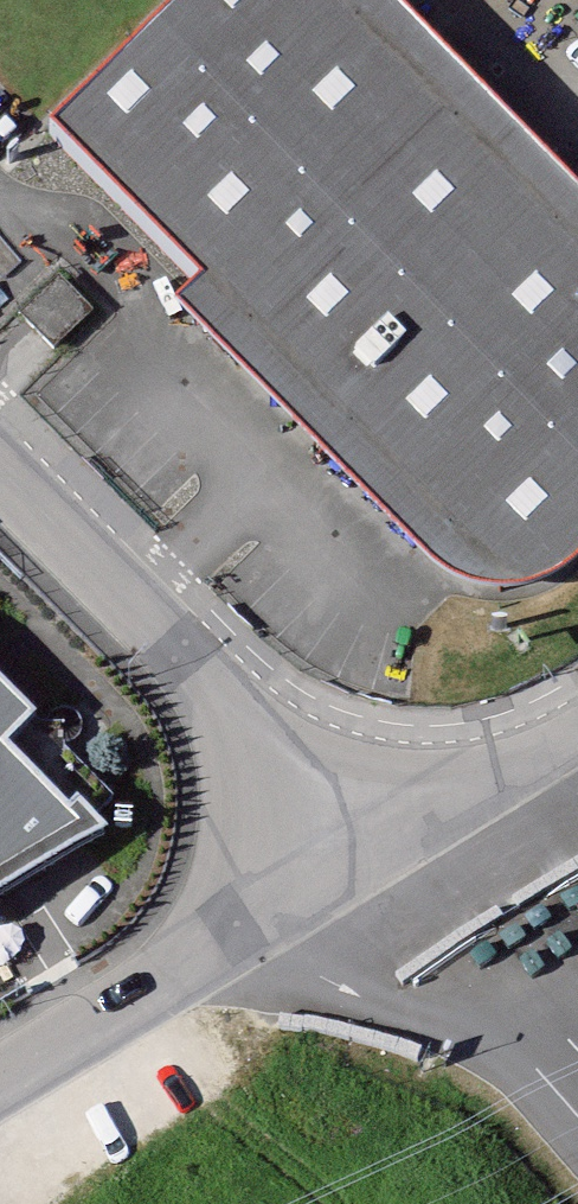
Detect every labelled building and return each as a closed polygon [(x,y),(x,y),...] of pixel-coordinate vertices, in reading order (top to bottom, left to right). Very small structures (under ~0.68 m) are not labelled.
[(125,203),(330,0),(178,0),(51,127),(125,203)] [(338,0),(330,0),(125,203),(355,440),(566,232),(338,0)] [(566,232),(355,440),(451,539),(456,544),(462,548),(468,552),(475,555),(482,557),(496,561),(511,560),(527,556),(541,549),(546,544),(577,513),(577,244),(566,232)] [(25,315),(54,344),(87,312),(58,283),(25,315)] [(541,549),(546,544),(527,556),(511,560),(496,561),(482,557),(475,555),(468,552),(462,548),(451,539),(456,544),(499,589),(541,549)] [(82,832),(65,815),(5,755),(35,725),(0,690),(0,882),(82,832)] [(0,882),(0,897),(91,842),(99,833),(73,807),(65,815),(82,832),(0,882)]
